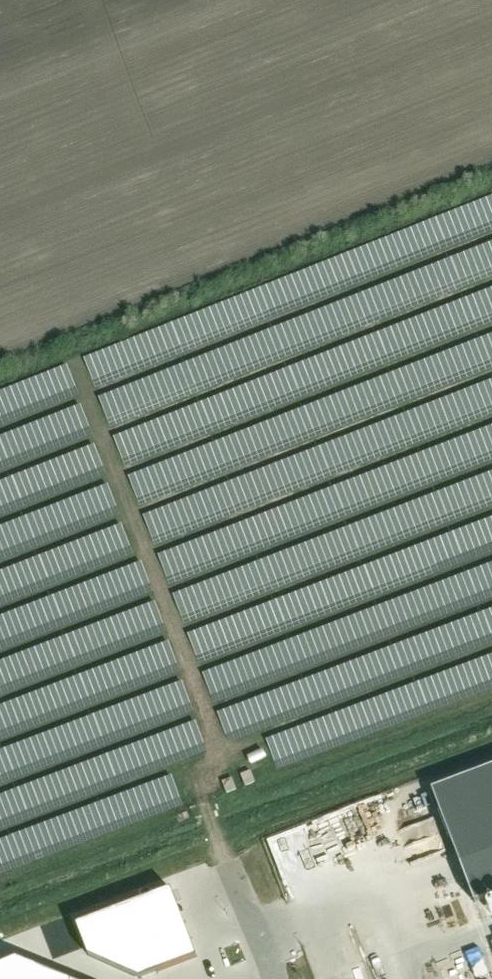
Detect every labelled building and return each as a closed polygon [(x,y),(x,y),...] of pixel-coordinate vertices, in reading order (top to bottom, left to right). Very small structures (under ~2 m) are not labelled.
[(432,789),(475,903),(491,897),(491,766),(432,789)] [(232,778),(222,782),(227,793),(237,789),(232,778)] [(76,925),(88,956),(138,978),(142,978),(198,958),(172,889),(76,925)] [(17,958),(0,965),(0,978),(68,978),(17,958)]
